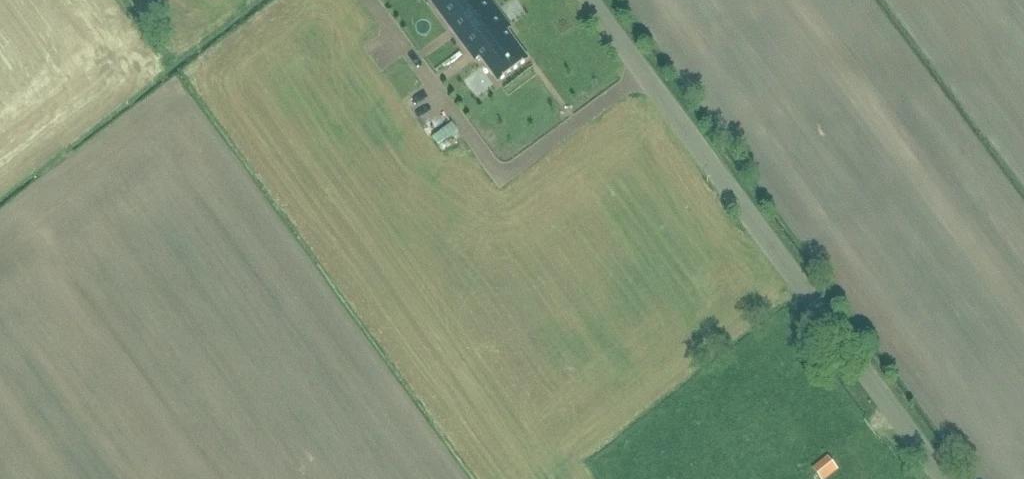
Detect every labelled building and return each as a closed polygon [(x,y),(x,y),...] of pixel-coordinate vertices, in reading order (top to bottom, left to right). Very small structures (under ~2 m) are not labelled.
[(489,0),(441,0),(434,6),(458,39),(497,11),(489,0)] [(506,33),(511,30),(497,11),(458,39),(475,62),(479,59),(498,84),(528,62),(506,33)] [(838,470),(828,458),(812,471),(819,478),(827,478),(838,470)]
